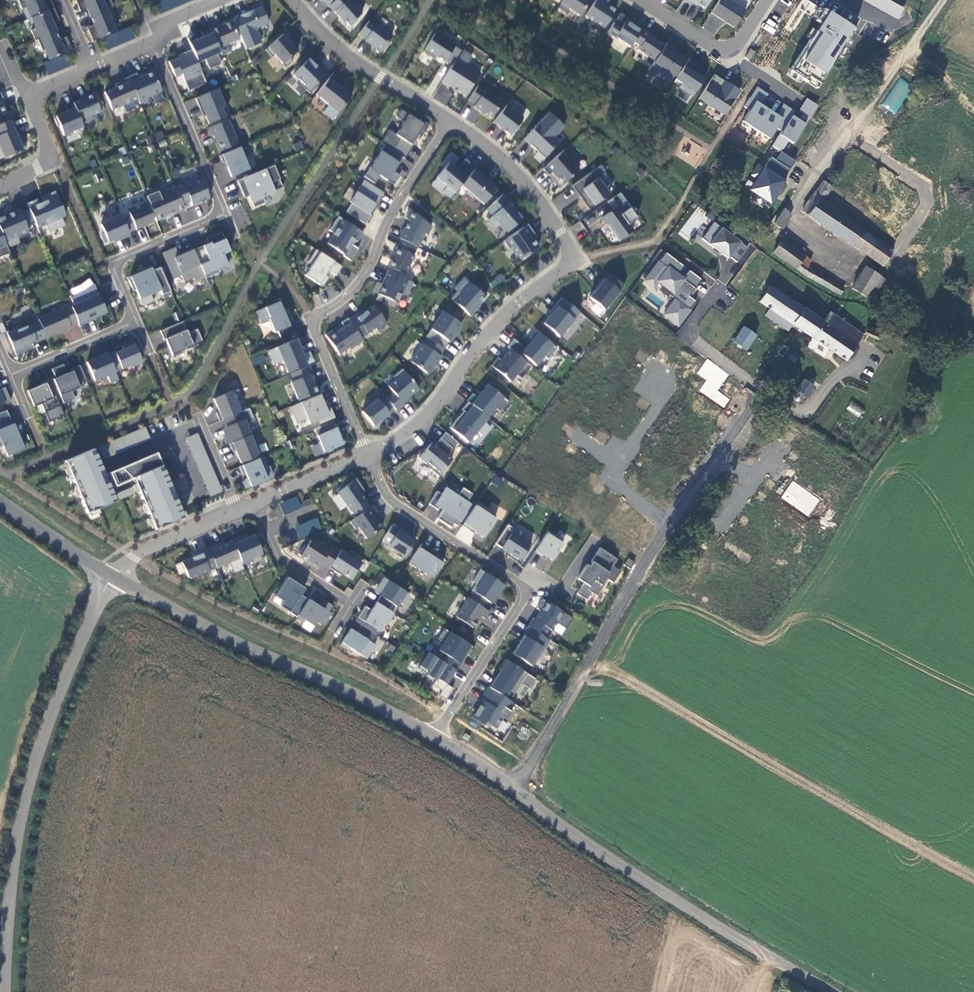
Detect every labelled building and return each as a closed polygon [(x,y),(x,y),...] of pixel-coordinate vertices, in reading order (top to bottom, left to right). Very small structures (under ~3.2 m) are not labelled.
[(22,9),(27,7),(31,18),(54,8),(52,4),(51,0),(46,0),(43,1),(43,0),(18,0),(22,9)] [(113,7),(110,0),(75,0),(76,4),(79,9),(86,6),(87,9),(90,17),(109,9),(113,7)] [(329,6),(337,14),(341,18),(342,16),(352,27),(359,19),(357,18),(363,12),(356,5),(357,4),(353,0),(336,0),(329,6)] [(558,8),(566,13),(568,9),(579,16),(590,0),(563,0),(558,8)] [(616,11),(599,0),(596,0),(585,16),(604,28),(616,11)] [(683,1),(690,5),(693,1),(704,9),(710,0),(683,0),(683,1)] [(711,13),(734,28),(745,10),(730,0),(719,0),(711,13)] [(898,20),(903,9),(887,0),(863,0),(898,20)] [(38,40),(56,32),(53,23),(52,21),(58,18),(56,13),(54,8),(31,18),(36,29),(31,31),(35,41),(38,40)] [(262,43),(257,31),(258,28),(269,23),(262,8),(254,12),(250,13),(249,12),(243,14),(233,19),(246,49),(262,43)] [(114,20),(109,9),(90,17),(94,25),(95,28),(88,31),(90,35),(93,42),(116,32),(111,21),(114,20)] [(855,29),(823,9),(818,17),(815,21),(820,24),(789,71),(816,88),(855,29)] [(630,48),(634,42),(642,29),(633,23),(631,25),(626,21),(628,19),(620,14),(607,33),(630,48)] [(763,27),(771,33),(777,25),(768,19),(763,27)] [(369,21),(359,34),(366,39),(365,40),(372,45),(372,44),(382,51),(392,36),(383,29),(384,28),(377,23),(376,25),(369,21)] [(214,27),(210,28),(211,30),(219,49),(239,40),(232,22),(219,27),(218,25),(214,27)] [(130,27),(101,39),(106,51),(135,38),(130,27)] [(638,50),(655,61),(665,45),(648,35),(650,33),(643,28),(642,29),(634,42),(640,47),(638,50)] [(219,49),(211,30),(202,34),(204,39),(199,42),(196,35),(192,36),(187,38),(192,49),(198,62),(205,59),(210,69),(222,64),(217,54),(220,53),(219,49)] [(288,30),(265,49),(272,57),(275,55),(286,67),(293,61),(290,58),(297,52),(288,41),(294,36),(290,32),(288,30)] [(56,32),(38,40),(43,51),(45,50),(49,60),(72,51),(70,45),(68,39),(61,42),(60,39),(56,32)] [(445,61),(452,65),(457,58),(461,51),(454,47),(455,46),(435,33),(423,52),(433,58),(435,55),(440,59),(445,62),(445,61)] [(674,49),(666,43),(665,45),(655,61),(648,71),(669,84),(685,59),(675,52),(674,55),(671,53),(674,49)] [(198,62),(192,49),(184,53),(185,55),(176,59),(169,62),(175,77),(182,74),(189,91),(206,83),(198,62)] [(750,60),(755,52),(750,49),(748,53),(745,57),(750,60)] [(310,52),(298,64),(301,67),(294,75),(300,80),(298,82),(310,94),(320,84),(318,82),(327,72),(322,68),(318,64),(316,66),(313,63),(317,59),(310,52)] [(66,54),(43,64),(48,76),(71,66),(66,54)] [(457,58),(452,65),(441,82),(448,87),(449,86),(457,91),(466,96),(481,73),(457,58)] [(696,63),(689,58),(675,80),(682,84),(679,88),(692,96),(707,73),(700,68),(699,70),(694,67),(696,63)] [(136,73),(128,77),(139,102),(140,104),(148,100),(147,97),(162,91),(153,72),(142,77),(139,79),(136,73)] [(338,76),(333,73),(316,95),(329,105),(323,113),(333,120),(352,95),(345,89),(343,91),(338,86),(342,80),(338,76)] [(739,91),(714,75),(699,99),(724,115),(739,91)] [(139,102),(128,77),(120,80),(121,82),(115,84),(116,87),(104,92),(112,110),(123,105),(126,113),(136,108),(134,104),(139,102)] [(896,77),(883,107),(898,114),(912,84),(896,77)] [(504,100),(486,88),(485,90),(478,85),(468,100),(475,104),(473,107),(477,110),(481,112),(482,111),(492,118),(504,100)] [(757,87),(750,98),(761,105),(768,94),(757,87)] [(218,89),(195,98),(199,107),(201,106),(205,116),(209,124),(225,117),(221,108),(225,106),(218,89)] [(74,105),(82,125),(93,120),(91,116),(104,110),(96,91),(86,95),(87,97),(83,99),(73,103),(74,105)] [(768,95),(763,103),(770,107),(775,100),(768,95)] [(787,122),(750,98),(744,107),(749,111),(742,122),(769,139),(775,129),(781,133),(772,146),(781,152),(788,141),(793,144),(810,118),(803,114),(799,120),(792,116),(787,122)] [(803,114),(810,118),(817,106),(817,105),(807,99),(799,111),(803,114)] [(776,115),(787,122),(792,116),(794,111),(783,104),(776,115)] [(64,136),(83,127),(82,125),(74,105),(66,108),(67,112),(61,114),(56,117),(54,119),(58,127),(59,126),(64,136)] [(506,105),(493,123),(510,136),(523,118),(506,105)] [(460,116),(472,120),(475,112),(463,108),(460,116)] [(403,157),(405,159),(409,152),(413,146),(411,144),(418,134),(422,136),(429,124),(421,119),(419,121),(401,110),(396,117),(404,122),(396,134),(389,130),(381,143),(384,145),(403,157)] [(549,112),(524,139),(538,153),(540,151),(546,156),(559,142),(554,137),(564,126),(549,112)] [(218,144),(221,151),(239,144),(228,120),(208,128),(212,136),(214,135),(218,144)] [(0,125),(0,150),(3,158),(24,150),(21,142),(19,137),(17,138),(9,121),(0,125)] [(154,133),(156,141),(164,138),(162,131),(154,133)] [(296,151),(304,149),(302,141),(293,144),(296,151)] [(403,157),(384,145),(380,152),(378,150),(372,160),(374,161),(364,177),(374,183),(379,175),(394,185),(400,176),(394,172),(398,165),(403,157)] [(242,147),(220,156),(223,163),(225,162),(228,169),(232,177),(249,170),(242,154),(245,153),(242,147)] [(565,149),(543,169),(548,176),(553,172),(559,179),(563,184),(579,170),(569,159),(571,156),(565,149)] [(450,198),(461,185),(468,177),(453,165),(455,163),(459,158),(454,155),(451,152),(441,164),(444,168),(436,177),(447,186),(442,192),(450,198)] [(795,161),(781,152),(776,160),(790,169),(795,161)] [(783,181),(790,169),(776,160),(771,157),(764,169),(758,165),(751,175),(757,179),(750,190),(756,194),(751,201),(764,209),(766,206),(770,208),(776,198),(774,197),(778,190),(780,191),(786,183),(783,181)] [(455,163),(453,165),(468,177),(469,175),(464,171),(471,163),(465,158),(459,166),(455,163)] [(469,175),(474,170),(476,167),(471,163),(464,171),(469,175)] [(601,165),(581,180),(586,187),(577,193),(577,194),(579,193),(581,196),(580,197),(584,202),(589,210),(610,194),(597,177),(605,171),(601,165)] [(274,166),(238,181),(241,190),(246,188),(248,192),(250,198),(254,207),(265,203),(263,198),(275,193),(274,191),(283,187),(274,166)] [(480,175),(474,170),(469,175),(468,177),(461,185),(467,190),(466,191),(473,198),(475,196),(484,204),(490,196),(491,197),(498,190),(487,181),(489,179),(487,176),(482,172),(480,175)] [(184,184),(176,188),(185,209),(186,211),(194,208),(202,204),(202,202),(209,198),(201,179),(185,186),(184,184)] [(581,180),(572,186),(577,193),(586,187),(581,180)] [(824,198),(832,187),(827,183),(824,181),(816,192),(824,198)] [(375,205),(383,192),(367,182),(363,188),(360,186),(349,202),(351,203),(346,212),(365,224),(371,215),(369,214),(375,205)] [(176,188),(175,187),(159,194),(158,191),(146,196),(156,221),(162,218),(169,215),(170,217),(178,213),(177,212),(185,209),(176,188)] [(27,204),(29,209),(35,223),(37,228),(46,224),(49,232),(64,226),(61,218),(65,216),(56,192),(46,196),(41,198),(44,207),(41,208),(37,200),(27,204)] [(620,193),(607,203),(613,211),(610,214),(609,212),(602,218),(607,225),(606,225),(611,232),(618,242),(633,231),(628,225),(637,219),(629,208),(627,210),(623,205),(627,202),(620,193)] [(511,202),(503,194),(487,209),(493,216),(488,220),(495,227),(499,223),(508,232),(523,218),(514,209),(516,207),(511,202)] [(802,211),(852,245),(862,230),(813,196),(802,211)] [(122,219),(128,233),(154,222),(146,202),(138,205),(140,208),(136,210),(135,207),(127,210),(130,216),(122,219)] [(690,242),(702,222),(708,226),(714,216),(696,205),(678,235),(690,242)] [(29,209),(21,213),(19,210),(15,212),(7,215),(0,218),(0,230),(5,242),(18,236),(19,239),(30,235),(27,227),(35,223),(29,209)] [(401,239),(418,247),(424,234),(428,236),(432,227),(410,210),(406,218),(409,220),(406,227),(400,239),(401,239)] [(791,216),(782,211),(774,224),(782,229),(791,216)] [(104,233),(102,234),(105,243),(115,239),(121,237),(122,239),(129,235),(128,233),(122,219),(119,212),(111,216),(112,220),(100,225),(104,233)] [(357,242),(363,233),(338,216),(329,230),(334,233),(327,243),(344,254),(343,256),(351,261),(356,253),(359,248),(351,244),(354,240),(357,242)] [(737,262),(748,248),(715,223),(703,239),(723,254),(729,259),(731,257),(737,262)] [(532,229),(528,224),(504,241),(510,249),(512,247),(521,259),(539,247),(534,240),(531,235),(535,233),(532,229)] [(5,242),(0,230),(0,258),(10,253),(5,242)] [(852,245),(895,274),(905,260),(906,258),(901,255),(893,249),(893,250),(862,230),(852,245)] [(205,277),(206,279),(221,273),(219,269),(228,265),(224,255),(231,252),(222,233),(215,236),(207,239),(209,244),(194,251),(205,277)] [(418,247),(401,239),(397,247),(393,256),(394,256),(389,266),(406,275),(415,256),(414,255),(418,248),(418,247)] [(795,269),(805,256),(782,240),(773,253),(795,269)] [(195,282),(205,277),(194,251),(193,249),(184,252),(185,254),(179,257),(175,248),(170,251),(163,254),(173,279),(182,275),(185,282),(194,278),(195,282)] [(336,276),(342,267),(316,250),(308,262),(312,265),(305,275),(323,287),(325,284),(329,278),(325,275),(328,270),(336,276)] [(684,266),(666,252),(644,281),(654,287),(658,281),(673,292),(671,296),(676,299),(664,315),(678,325),(696,301),(689,296),(702,279),(689,270),(683,278),(677,274),(684,266)] [(811,260),(805,256),(795,269),(810,278),(824,286),(829,279),(828,278),(807,266),(811,260)] [(162,296),(170,292),(160,267),(153,270),(151,266),(141,270),(143,272),(135,275),(130,277),(129,281),(133,292),(136,291),(140,299),(160,291),(162,296)] [(880,277),(881,276),(866,266),(852,288),(866,298),(874,302),(888,282),(880,277)] [(413,283),(388,271),(384,278),(385,279),(383,285),(377,282),(375,287),(373,291),(385,297),(384,299),(396,305),(401,293),(407,296),(413,283)] [(501,274),(490,282),(494,287),(504,279),(501,274)] [(589,298),(605,310),(624,286),(610,274),(605,280),(603,278),(596,287),(597,288),(589,298)] [(844,288),(829,279),(824,286),(840,295),(844,288)] [(458,291),(451,299),(471,317),(477,310),(475,309),(480,303),(487,295),(481,289),(479,291),(471,284),(461,294),(458,291)] [(74,306),(71,307),(78,324),(94,317),(101,314),(106,312),(94,285),(84,293),(71,298),(74,306)] [(769,309),(792,324),(846,360),(860,341),(863,336),(823,308),(816,317),(770,286),(759,302),(769,309)] [(559,337),(579,312),(562,298),(554,307),(549,313),(551,314),(549,317),(543,323),(559,337)] [(281,338),(295,332),(292,324),(290,325),(287,318),(283,310),(284,309),(281,301),(256,311),(261,323),(269,320),(274,333),(278,331),(281,338)] [(46,338),(47,338),(65,331),(71,328),(71,327),(78,324),(71,307),(70,303),(62,307),(62,308),(38,318),(46,338)] [(360,313),(349,320),(361,337),(375,328),(377,331),(387,324),(374,306),(364,313),(362,311),(360,313)] [(787,330),(792,324),(769,309),(765,315),(787,330)] [(443,312),(426,337),(428,338),(443,348),(449,342),(451,343),(455,336),(453,335),(455,332),(461,324),(443,312)] [(32,343),(46,338),(38,318),(37,316),(37,317),(38,321),(18,330),(18,327),(7,332),(17,356),(26,352),(34,348),(32,343)] [(78,324),(79,326),(95,319),(94,317),(78,324)] [(349,320),(348,318),(341,323),(344,327),(336,332),(334,329),(331,331),(325,335),(339,354),(349,348),(351,350),(363,341),(361,337),(349,320)] [(188,333),(183,321),(160,331),(163,337),(164,340),(165,339),(173,358),(184,353),(183,350),(203,342),(197,329),(188,333)] [(748,351),(748,350),(757,336),(744,327),(734,342),(748,351)] [(864,334),(878,340),(882,333),(869,327),(864,334)] [(510,349),(519,357),(522,354),(536,366),(544,356),(548,359),(557,349),(536,331),(533,335),(530,338),(530,339),(532,340),(525,348),(524,347),(514,339),(507,347),(510,349)] [(864,334),(863,336),(860,341),(875,347),(878,340),(864,334)] [(288,373),(313,362),(311,356),(309,352),(302,355),(299,348),(301,347),(298,338),(269,351),(275,365),(283,361),(288,373)] [(443,348),(428,338),(424,344),(423,344),(410,362),(428,373),(435,364),(436,364),(438,361),(441,357),(439,355),(443,348)] [(525,348),(532,340),(530,339),(524,347),(525,348)] [(108,355),(115,372),(130,366),(131,367),(142,363),(133,341),(127,343),(122,346),(123,350),(116,353),(115,352),(108,355)] [(522,379),(532,366),(519,357),(510,349),(501,360),(498,358),(493,363),(491,365),(511,382),(517,375),(522,379)] [(110,383),(118,379),(115,372),(108,355),(107,354),(99,357),(86,363),(94,381),(107,375),(110,383)] [(263,354),(251,358),(253,366),(266,362),(263,354)] [(729,375),(708,360),(697,373),(707,380),(699,390),(724,408),(730,399),(717,390),(729,375)] [(56,378),(53,379),(58,391),(63,403),(74,399),(71,391),(84,386),(82,380),(85,379),(80,365),(71,369),(72,371),(67,373),(63,364),(57,367),(51,369),(56,378)] [(291,374),(294,381),(291,382),(299,401),(318,392),(314,382),(310,374),(313,374),(310,366),(291,374)] [(386,398),(394,407),(396,411),(404,404),(402,403),(407,399),(409,395),(410,396),(419,389),(402,369),(393,376),(396,380),(388,386),(393,393),(386,398)] [(58,391),(53,379),(52,377),(44,381),(45,383),(41,384),(36,386),(27,391),(33,407),(45,402),(46,406),(54,402),(51,394),(58,391)] [(804,380),(796,391),(798,392),(797,392),(796,393),(795,394),(795,395),(794,396),(794,397),(794,398),(795,399),(795,400),(796,401),(797,402),(799,402),(800,402),(801,401),(802,401),(803,400),(803,399),(804,398),(804,396),(806,398),(813,386),(804,380)] [(468,402),(487,417),(495,407),(499,411),(508,401),(488,385),(477,398),(472,394),(467,401),(468,402)] [(11,402),(7,393),(5,387),(0,390),(0,406),(11,402)] [(216,413),(220,421),(223,420),(241,412),(232,391),(213,399),(216,404),(219,411),(216,413)] [(320,394),(295,405),(297,408),(291,411),(296,423),(307,418),(309,423),(318,419),(320,424),(335,418),(331,410),(327,411),(325,407),(321,398),(320,394)] [(384,396),(378,400),(377,399),(362,412),(374,426),(389,414),(388,412),(394,407),(386,398),(384,396)] [(846,409),(859,418),(864,410),(852,401),(846,409)] [(484,422),(488,418),(487,417),(468,402),(462,410),(463,411),(450,428),(468,442),(477,431),(483,437),(491,427),(484,422)] [(241,412),(223,420),(226,427),(229,433),(225,435),(229,444),(250,435),(246,424),(254,420),(249,408),(241,412)] [(0,413),(0,442),(1,445),(2,445),(7,456),(28,447),(23,436),(19,438),(13,424),(12,424),(10,419),(6,410),(0,413)] [(314,429),(319,442),(317,442),(323,455),(333,451),(332,448),(345,443),(343,438),(342,435),(340,436),(336,428),(333,421),(314,429)] [(146,428),(108,441),(110,445),(101,448),(103,455),(150,439),(146,428)] [(440,438),(453,448),(458,442),(445,432),(440,438)] [(198,433),(186,438),(210,496),(222,491),(198,433)] [(250,435),(229,444),(231,448),(233,452),(235,451),(241,463),(259,455),(250,435)] [(453,448),(440,438),(438,441),(435,445),(433,447),(429,445),(419,458),(426,464),(427,462),(433,467),(431,470),(439,476),(452,460),(447,455),(453,448)] [(98,509),(116,501),(107,479),(105,475),(103,472),(100,474),(97,468),(101,466),(93,449),(65,462),(68,468),(71,476),(76,488),(80,495),(87,514),(90,512),(98,509)] [(184,517),(172,488),(168,490),(165,484),(169,482),(156,453),(109,473),(111,478),(115,487),(133,479),(156,530),(184,517)] [(267,467),(262,457),(239,467),(241,471),(243,475),(245,474),(247,478),(245,479),(245,481),(243,482),(246,488),(273,477),(269,466),(267,467)] [(352,511),(357,517),(370,507),(366,501),(367,500),(360,491),(362,489),(359,484),(356,479),(353,481),(345,486),(343,485),(336,490),(351,511),(352,511)] [(808,517),(820,500),(792,480),(780,497),(808,517)] [(437,491),(429,504),(438,510),(439,508),(443,510),(437,518),(451,528),(454,524),(458,526),(471,505),(467,502),(472,494),(463,488),(458,496),(446,488),(441,494),(437,491)] [(279,503),(284,514),(302,507),(297,495),(279,503)] [(313,503),(311,498),(303,502),(304,507),(313,503)] [(476,504),(462,526),(469,530),(471,528),(475,531),(475,532),(483,537),(496,517),(476,504)] [(372,505),(370,507),(357,517),(350,522),(356,529),(359,527),(367,539),(382,528),(376,519),(373,515),(377,512),(372,505)] [(294,526),(299,539),(322,530),(318,517),(294,526)] [(399,529),(392,525),(382,540),(389,544),(388,546),(405,556),(415,541),(410,537),(406,535),(407,533),(404,531),(400,528),(399,529)] [(512,531),(501,548),(520,560),(531,543),(512,531)] [(556,536),(548,531),(535,551),(542,556),(543,555),(548,558),(553,560),(563,544),(554,538),(556,536)] [(237,538),(232,540),(240,558),(242,564),(251,560),(250,558),(262,553),(255,536),(242,542),(240,537),(237,538)] [(217,568),(240,558),(232,540),(225,543),(217,547),(216,545),(208,548),(216,568),(217,568)] [(204,541),(193,546),(196,553),(207,548),(204,541)] [(433,577),(444,559),(428,548),(421,544),(409,563),(416,568),(417,567),(433,577)] [(216,568),(208,548),(200,551),(193,555),(194,557),(181,562),(188,577),(191,579),(216,568)] [(613,566),(618,559),(600,548),(591,561),(592,562),(589,566),(586,565),(577,579),(584,583),(580,588),(577,594),(586,600),(591,592),(597,596),(608,579),(606,577),(609,572),(604,569),(608,563),(613,566)] [(341,549),(328,568),(336,573),(339,575),(341,572),(351,579),(362,562),(341,549)] [(470,599),(482,607),(487,600),(491,603),(498,593),(499,594),(504,585),(492,577),(480,570),(472,582),(476,584),(472,591),(474,592),(470,599)] [(301,595),(305,588),(295,582),(287,577),(275,596),(283,601),(280,606),(297,617),(308,600),(301,595)] [(380,596),(376,602),(393,613),(400,603),(402,604),(409,594),(383,577),(379,584),(377,588),(379,589),(376,593),(380,596)] [(362,592),(367,582),(360,579),(355,588),(362,592)] [(485,619),(489,612),(482,607),(470,599),(468,598),(456,617),(473,628),(477,622),(481,616),(485,619)] [(308,599),(308,600),(297,617),(304,622),(305,620),(314,626),(317,621),(324,626),(331,614),(328,612),(332,606),(324,600),(320,607),(316,604),(308,599)] [(572,618),(543,599),(536,608),(541,611),(538,615),(535,619),(533,618),(528,626),(530,627),(544,636),(548,629),(552,631),(557,623),(566,628),(572,618)] [(380,632),(386,622),(388,623),(394,614),(393,613),(376,602),(371,610),(365,606),(362,610),(358,617),(380,632)] [(367,659),(376,645),(371,642),(376,635),(361,626),(357,633),(350,629),(347,634),(340,645),(348,650),(350,648),(367,659)] [(544,636),(530,627),(522,639),(513,653),(533,666),(550,640),(544,636)] [(437,658),(456,670),(464,658),(462,656),(465,652),(469,655),(474,648),(444,628),(437,639),(443,643),(439,650),(441,652),(437,658)] [(446,685),(456,670),(428,652),(418,668),(427,674),(437,680),(438,678),(446,684),(446,685)] [(495,678),(489,687),(505,698),(510,689),(515,693),(521,683),(529,689),(536,679),(505,659),(499,669),(501,670),(495,678)] [(503,705),(507,699),(505,698),(489,687),(488,687),(484,693),(480,699),(482,701),(478,707),(471,718),(483,725),(485,721),(496,728),(503,717),(507,720),(512,712),(509,710),(503,705)] [(514,703),(507,699),(503,705),(509,710),(514,703)]
